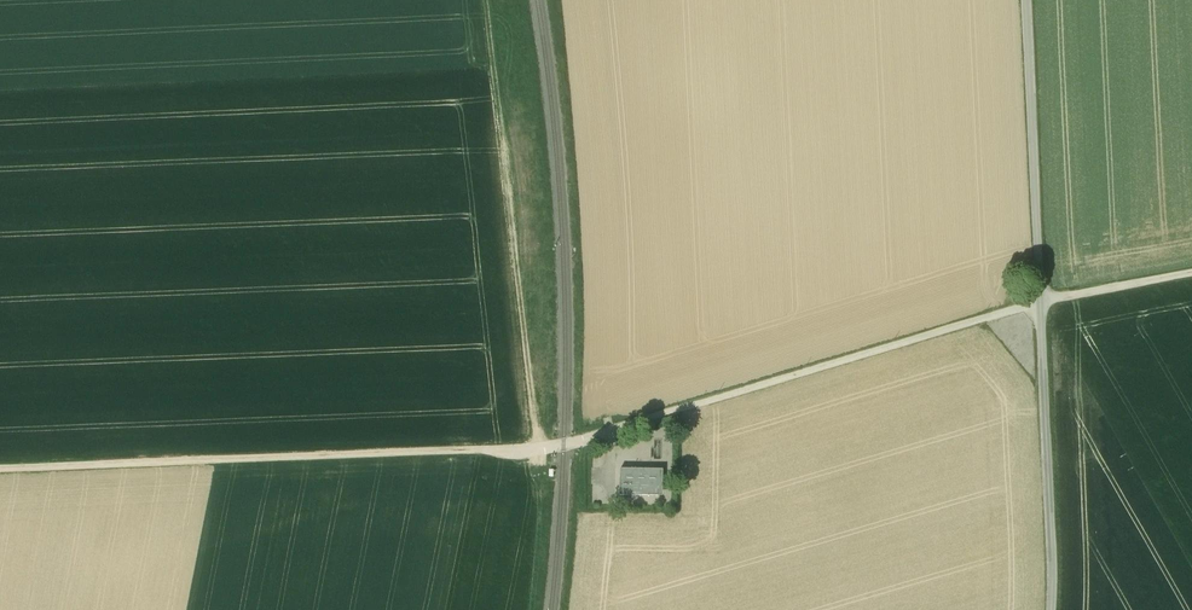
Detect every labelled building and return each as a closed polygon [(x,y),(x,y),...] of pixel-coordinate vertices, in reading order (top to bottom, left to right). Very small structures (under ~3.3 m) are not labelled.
[(671,479),(627,478),(626,507),(670,508),(671,479)]
